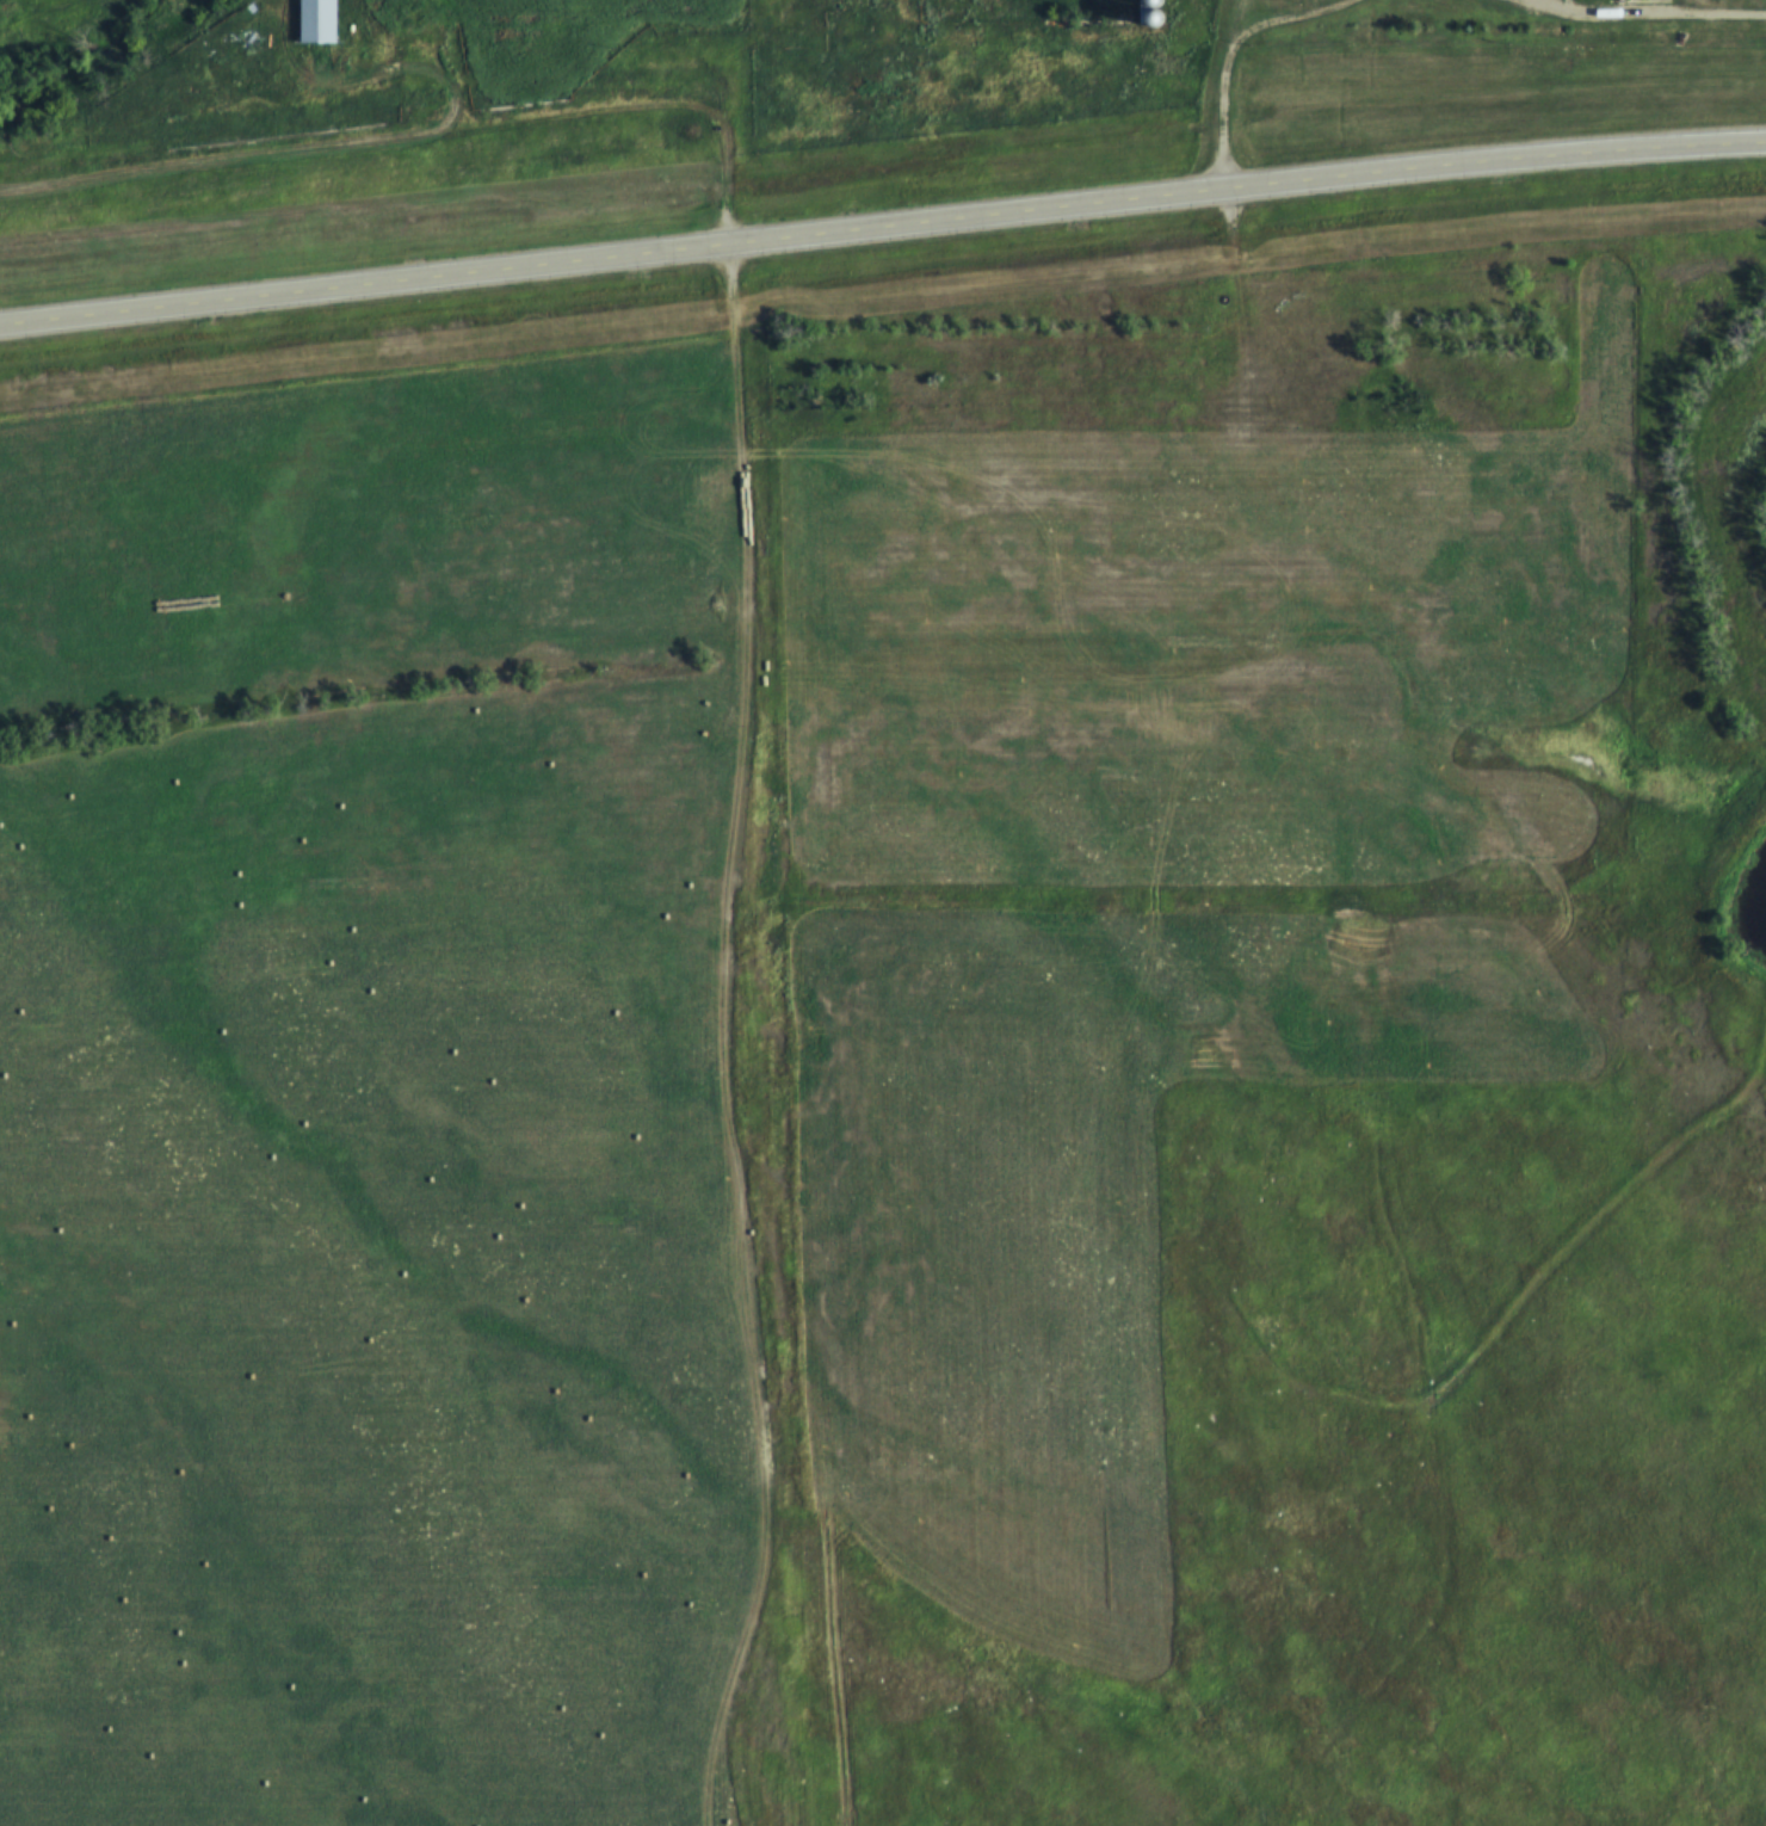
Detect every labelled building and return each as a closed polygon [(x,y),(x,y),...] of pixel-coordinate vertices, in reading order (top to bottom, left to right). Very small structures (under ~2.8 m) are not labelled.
[(336,0),(297,0),(297,43),(336,43),(336,0)] [(1132,6),(1137,6),(1137,27),(1160,27),(1160,0),(1132,0),(1132,6)]
